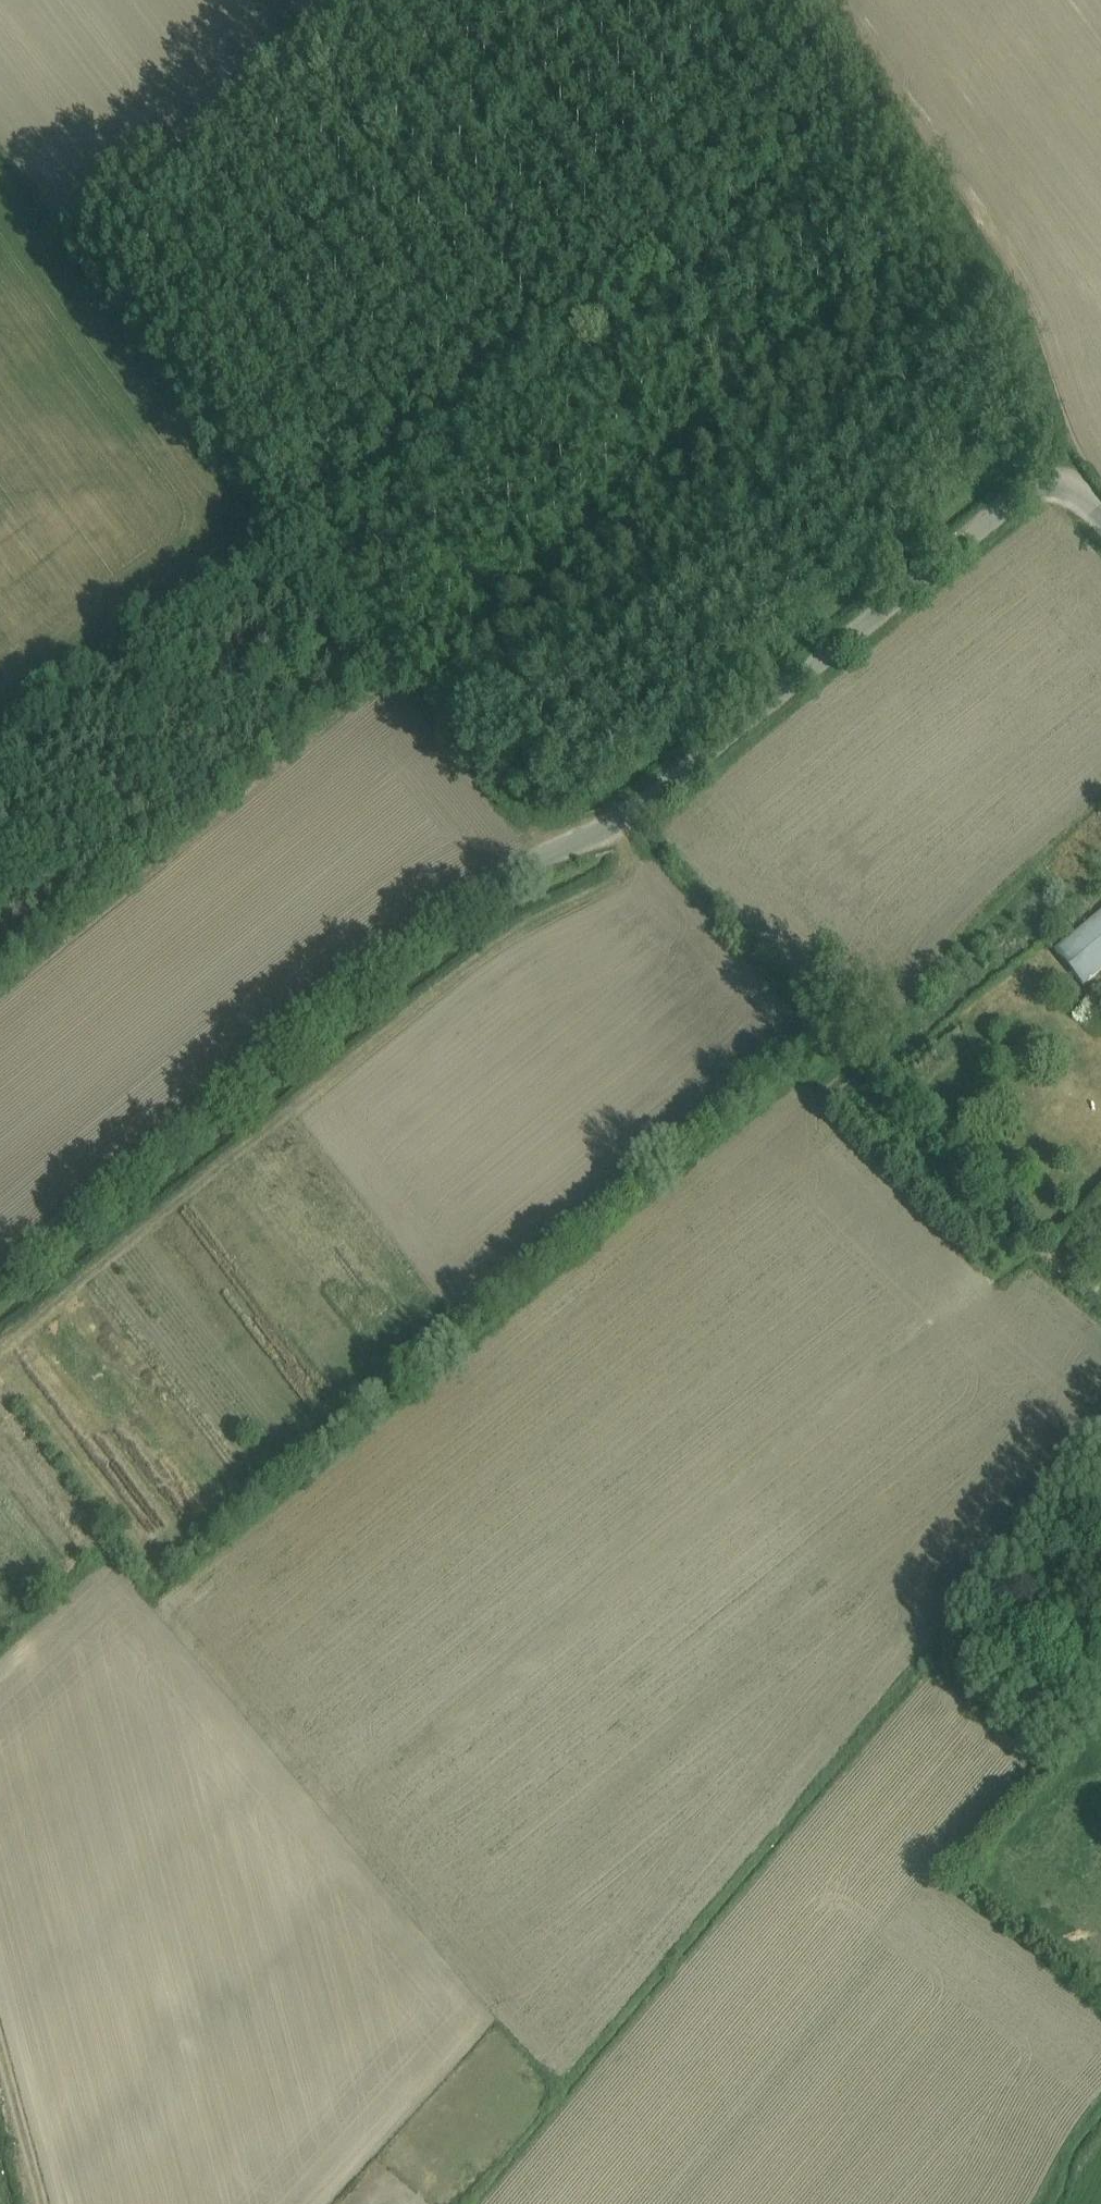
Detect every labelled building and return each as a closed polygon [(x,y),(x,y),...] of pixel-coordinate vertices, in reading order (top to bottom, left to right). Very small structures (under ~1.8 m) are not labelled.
[(1054,953),(1083,988),(1100,973),(1100,913),(1054,953)]
